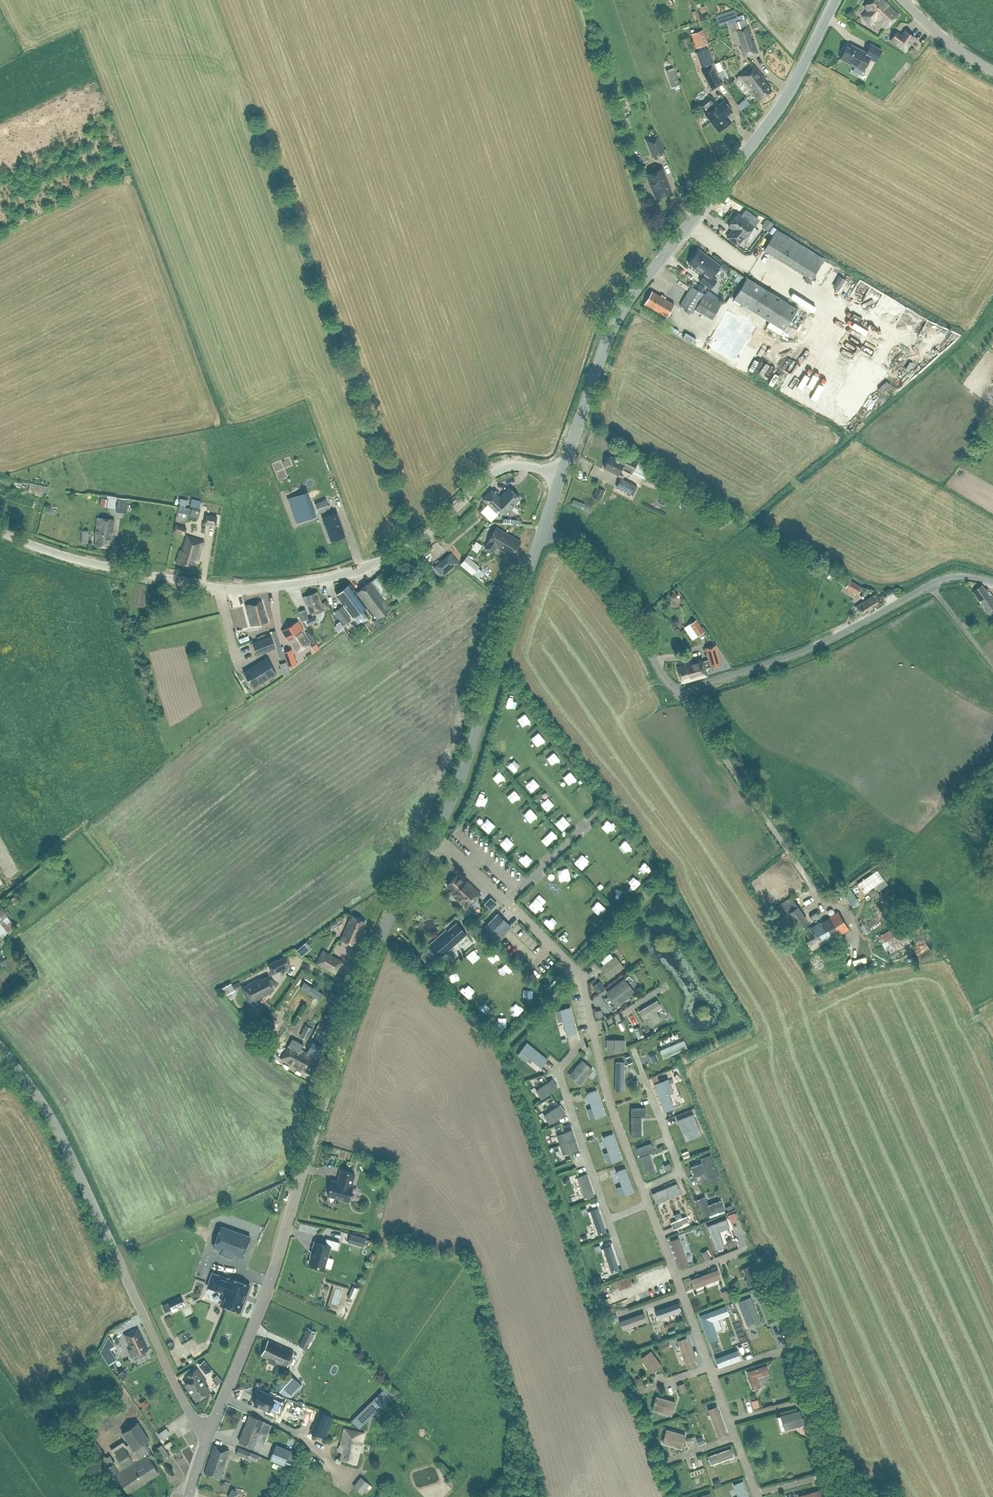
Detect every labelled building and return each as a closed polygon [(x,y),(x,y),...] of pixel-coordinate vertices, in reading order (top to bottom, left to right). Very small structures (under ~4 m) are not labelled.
[(870,23),(875,17),(886,28),(899,15),(884,0),(869,0),(864,6),(867,9),(862,15),(870,23)] [(737,30),(741,45),(740,45),(743,57),(758,53),(755,45),(753,45),(747,26),(744,18),(735,22),(737,30)] [(691,34),(696,47),(707,43),(702,29),(691,34)] [(902,39),(895,34),(892,39),(905,49),(914,37),(907,32),(902,39)] [(840,58),(863,70),(869,58),(876,61),(881,49),(870,44),(866,52),(851,45),(850,48),(846,46),(840,58)] [(714,64),(717,71),(721,79),(728,76),(721,60),(714,64)] [(740,75),(759,100),(771,90),(764,79),(765,78),(754,64),(740,75)] [(665,70),(672,88),(679,85),(673,67),(665,70)] [(700,73),(710,90),(718,85),(708,68),(700,73)] [(699,106),(705,114),(718,131),(731,121),(727,115),(732,111),(724,100),(718,105),(718,104),(718,105),(711,96),(699,106)] [(647,140),(653,156),(665,152),(659,136),(647,140)] [(662,168),(646,175),(655,197),(672,190),(662,168)] [(731,230),(727,236),(737,244),(743,237),(744,237),(754,225),(738,213),(736,215),(734,215),(730,220),(730,222),(728,225),(734,229),(732,231),(731,230)] [(760,221),(765,227),(771,222),(767,216),(760,221)] [(764,250),(811,278),(824,258),(776,229),(764,250)] [(720,265),(698,248),(688,262),(704,274),(699,280),(710,288),(716,280),(711,276),(720,265)] [(838,290),(845,279),(839,275),(832,286),(838,290)] [(734,298),(784,330),(797,308),(747,277),(733,298),(734,298)] [(691,285),(680,305),(693,312),(695,309),(712,318),(721,302),(691,285)] [(645,304),(666,316),(674,303),(653,291),(645,304)] [(833,306),(831,312),(830,312),(828,319),(843,322),(846,309),(833,306)] [(728,326),(735,314),(723,307),(717,319),(728,326)] [(756,328),(763,324),(759,318),(753,322),(756,328)] [(853,320),(851,324),(867,332),(869,328),(853,320)] [(801,335),(819,350),(823,345),(804,331),(801,335)] [(882,359),(886,353),(868,340),(863,347),(882,359)] [(927,357),(935,352),(932,347),(924,352),(927,357)] [(906,364),(912,368),(917,362),(899,348),(892,358),(904,367),(906,364)] [(772,382),(778,371),(765,365),(760,376),(772,382)] [(799,372),(793,381),(799,385),(805,376),(799,372)] [(619,450),(615,457),(610,455),(604,467),(618,474),(621,468),(639,477),(644,479),(650,466),(646,464),(637,460),(638,459),(619,450)] [(617,487),(630,493),(634,484),(621,478),(617,487)] [(605,489),(598,486),(594,496),(601,499),(605,489)] [(491,489),(483,498),(496,511),(499,508),(505,513),(510,509),(511,509),(514,506),(514,504),(520,498),(509,487),(499,497),(491,489)] [(306,491),(287,498),(296,523),(315,516),(306,491)] [(317,496),(320,507),(326,506),(327,510),(338,508),(338,505),(344,503),(341,492),(334,494),(334,493),(317,496)] [(116,510),(125,511),(127,500),(118,498),(116,510)] [(573,498),(571,504),(590,512),(592,506),(573,498)] [(178,508),(175,519),(187,522),(189,513),(190,507),(185,506),(183,506),(179,505),(178,505),(178,508)] [(192,506),(190,515),(198,516),(200,508),(199,507),(192,506)] [(345,535),(336,511),(322,517),(331,540),(345,535)] [(203,524),(215,526),(217,515),(205,513),(203,524)] [(97,517),(95,545),(112,546),(113,537),(112,536),(113,518),(97,517)] [(184,534),(186,527),(176,524),(174,531),(184,534)] [(521,540),(496,527),(486,547),(493,551),(496,546),(512,556),(521,540)] [(202,539),(186,535),(182,550),(179,549),(176,562),(194,567),(202,539)] [(432,551),(437,557),(443,552),(438,546),(432,551)] [(449,553),(434,565),(441,575),(457,563),(449,553)] [(479,566),(466,555),(460,563),(473,573),(479,566)] [(834,581),(838,574),(831,570),(827,576),(834,581)] [(357,590),(378,618),(391,607),(387,602),(392,598),(377,576),(371,580),(357,590)] [(857,594),(862,586),(850,579),(845,587),(857,594)] [(337,593),(344,603),(354,616),(367,606),(350,583),(337,593)] [(989,614),(991,613),(990,612),(992,610),(992,595),(991,592),(989,594),(988,592),(990,591),(987,587),(985,589),(982,584),(972,592),(989,614)] [(324,609),(317,591),(303,596),(306,604),(308,604),(312,614),(324,609)] [(883,604),(877,592),(856,605),(861,614),(868,610),(869,612),(883,604)] [(246,605),(252,625),(267,621),(261,600),(246,605)] [(341,605),(334,611),(343,624),(351,618),(341,605)] [(299,611),(303,620),(306,619),(308,624),(317,620),(315,615),(309,618),(305,609),(299,611)] [(689,623),(697,635),(704,631),(696,619),(689,623)] [(282,631),(287,640),(290,639),(298,651),(309,644),(301,632),(304,630),(298,621),(282,631)] [(252,642),(257,655),(276,648),(271,635),(252,642)] [(721,664),(715,645),(705,647),(708,659),(702,661),(701,657),(685,662),(685,664),(677,667),(681,682),(707,675),(705,668),(710,666),(710,667),(721,664)] [(288,666),(295,664),(296,663),(291,648),(284,651),(283,651),(285,657),(288,666)] [(157,668),(166,666),(164,655),(155,656),(157,668)] [(243,671),(253,688),(277,674),(267,657),(243,671)] [(543,727),(537,734),(541,737),(547,731),(543,727)] [(559,744),(551,748),(556,759),(564,756),(559,744)] [(510,758),(517,765),(524,758),(518,751),(510,758)] [(576,766),(571,769),(577,778),(582,774),(576,766)] [(533,788),(538,786),(533,775),(527,778),(533,788)] [(524,797),(528,789),(516,783),(512,791),(524,797)] [(579,796),(586,804),(596,796),(590,788),(579,796)] [(550,794),(545,797),(550,806),(555,803),(550,794)] [(491,812),(485,819),(493,827),(500,819),(491,812)] [(561,812),(558,816),(566,822),(569,818),(561,812)] [(603,823),(611,830),(616,825),(608,818),(603,823)] [(549,835),(557,831),(552,822),(545,826),(549,835)] [(508,832),(513,840),(522,834),(517,826),(508,832)] [(586,846),(579,854),(584,859),(591,851),(586,846)] [(573,863),(562,863),(562,875),(574,875),(573,863)] [(600,880),(609,872),(601,863),(592,871),(600,880)] [(467,908),(481,894),(467,880),(465,882),(457,874),(447,884),(455,892),(453,894),(467,908)] [(585,878),(580,884),(587,890),(592,883),(585,878)] [(854,897),(866,890),(861,882),(849,890),(854,897)] [(14,904),(21,897),(17,893),(13,897),(10,899),(14,904)] [(599,893),(593,900),(600,905),(605,899),(599,893)] [(771,908),(788,935),(808,922),(791,896),(771,908)] [(489,897),(483,903),(490,909),(496,903),(489,897)] [(819,909),(822,900),(817,898),(814,907),(819,909)] [(7,916),(10,913),(7,909),(4,912),(1,909),(0,910),(0,922),(6,930),(13,924),(7,916)] [(811,950),(849,929),(838,910),(829,916),(830,917),(801,933),(811,950)] [(551,912),(547,916),(554,924),(558,921),(551,912)] [(497,940),(511,926),(497,913),(483,927),(497,940)] [(351,915),(341,939),(355,945),(365,921),(351,915)] [(439,957),(466,933),(457,923),(430,947),(439,957)] [(914,949),(900,923),(877,935),(891,961),(914,949)] [(574,942),(580,938),(576,932),(570,935),(574,942)] [(528,941),(536,942),(537,935),(530,934),(528,941)] [(321,952),(316,962),(335,972),(340,963),(321,952)] [(286,955),(268,964),(272,973),(290,964),(286,955)] [(600,967),(608,978),(623,966),(615,956),(600,967)] [(285,978),(292,982),(298,973),(291,969),(285,978)] [(242,987),(249,1001),(252,1000),(252,998),(256,996),(256,998),(262,995),(261,993),(273,988),(267,976),(260,979),(259,978),(242,987)] [(623,977),(605,991),(616,1006),(635,992),(623,977)] [(529,979),(523,983),(528,989),(533,985),(529,979)] [(661,1006),(656,998),(638,1010),(642,1018),(648,1014),(653,1022),(660,1018),(655,1009),(661,1006)] [(283,1002),(277,1010),(284,1014),(290,1006),(283,1002)] [(576,1031),(570,1006),(560,1008),(560,1009),(562,1019),(566,1034),(576,1031)] [(306,1024),(300,1035),(307,1039),(313,1028),(306,1024)] [(686,1047),(683,1038),(659,1048),(662,1057),(686,1047)] [(606,1039),(606,1049),(617,1049),(625,1050),(625,1041),(625,1039),(606,1039)] [(526,1040),(520,1048),(541,1065),(547,1057),(526,1040)] [(289,1043),(281,1057),(310,1074),(319,1059),(289,1043)] [(581,1059),(567,1074),(579,1084),(592,1069),(581,1059)] [(624,1061),(615,1061),(614,1089),(623,1089),(624,1061)] [(535,1090),(541,1099),(550,1092),(558,1087),(552,1078),(535,1090)] [(663,1079),(653,1083),(664,1110),(674,1106),(669,1093),(663,1079)] [(596,1089),(586,1092),(591,1106),(594,1117),(604,1114),(596,1089)] [(549,1123),(549,1124),(566,1113),(560,1104),(543,1115),(549,1123)] [(630,1116),(630,1127),(640,1127),(640,1116),(645,1115),(645,1107),(630,1107),(630,1116)] [(692,1112),(677,1119),(680,1127),(687,1125),(692,1137),(701,1133),(692,1112)] [(562,1154),(578,1149),(572,1129),(556,1134),(562,1154)] [(612,1132),(600,1136),(606,1151),(602,1152),(606,1162),(621,1157),(612,1132)] [(650,1142),(634,1149),(641,1166),(650,1162),(646,1152),(653,1149),(650,1142)] [(719,1179),(709,1155),(700,1158),(701,1162),(690,1167),(694,1177),(705,1172),(709,1182),(719,1179)] [(621,1185),(616,1187),(619,1196),(634,1191),(625,1167),(615,1171),(621,1185)] [(327,1194),(348,1200),(352,1185),(350,1184),(354,1172),(340,1168),(338,1176),(339,1177),(338,1181),(331,1179),(327,1194)] [(584,1198),(594,1195),(586,1173),(576,1177),(584,1198)] [(677,1183),(652,1193),(656,1203),(681,1193),(677,1183)] [(723,1209),(720,1200),(707,1204),(704,1196),(694,1200),(701,1217),(723,1209)] [(589,1210),(597,1234),(606,1231),(598,1207),(589,1210)] [(725,1218),(706,1225),(715,1249),(724,1246),(718,1230),(729,1227),(725,1218)] [(220,1225),(213,1246),(242,1257),(249,1236),(220,1225)] [(347,1242),(363,1246),(366,1238),(350,1233),(347,1242)] [(679,1267),(688,1264),(678,1236),(669,1240),(679,1267)] [(325,1244),(315,1241),(311,1255),(312,1255),(310,1263),(324,1267),(330,1247),(338,1250),(340,1242),(327,1238),(325,1244)] [(602,1247),(611,1272),(619,1269),(611,1245),(602,1247)] [(711,1257),(706,1249),(700,1252),(705,1260),(711,1257)] [(760,1280),(753,1264),(741,1269),(746,1280),(744,1281),(746,1286),(760,1280)] [(612,1281),(615,1294),(619,1293),(617,1285),(636,1280),(633,1270),(617,1274),(619,1279),(612,1281)] [(719,1278),(716,1270),(689,1279),(693,1288),(719,1278)] [(212,1273),(207,1286),(224,1292),(220,1304),(239,1311),(249,1284),(229,1277),(229,1279),(212,1273)] [(741,1289),(738,1283),(731,1285),(734,1292),(741,1289)] [(720,1292),(723,1299),(729,1296),(726,1289),(720,1292)] [(760,1292),(763,1298),(769,1296),(767,1289),(760,1292)] [(180,1295),(168,1301),(171,1309),(184,1303),(180,1295)] [(746,1324),(759,1319),(750,1295),(737,1301),(746,1324)] [(734,1298),(727,1302),(731,1307),(738,1303),(734,1298)] [(678,1302),(654,1310),(657,1318),(681,1310),(678,1302)] [(727,1312),(724,1304),(699,1314),(708,1340),(717,1337),(710,1319),(727,1312)] [(175,1310),(169,1312),(173,1321),(178,1319),(175,1310)] [(644,1320),(642,1313),(618,1321),(621,1329),(644,1320)] [(609,1322),(617,1320),(615,1314),(607,1316),(609,1322)] [(308,1325),(299,1344),(306,1348),(315,1331),(313,1330),(314,1328),(308,1325)] [(124,1333),(127,1339),(131,1348),(129,1349),(132,1356),(147,1349),(137,1327),(124,1333)] [(687,1367),(695,1364),(686,1337),(677,1340),(687,1367)] [(275,1361),(286,1366),(293,1351),(268,1339),(261,1355),(268,1358),(266,1361),(274,1364),(275,1361)] [(740,1358),(736,1349),(715,1358),(718,1367),(740,1358)] [(640,1357),(651,1372),(661,1365),(650,1350),(640,1357)] [(212,1369),(204,1359),(198,1364),(206,1374),(212,1369)] [(756,1376),(768,1372),(766,1364),(746,1371),(752,1388),(759,1386),(756,1376)] [(189,1389),(197,1399),(209,1390),(204,1383),(206,1381),(204,1378),(197,1368),(187,1374),(191,1379),(185,1383),(189,1389)] [(296,1379),(288,1372),(275,1386),(283,1393),(284,1394),(288,1395),(291,1397),(300,1386),(294,1381),(296,1379)] [(677,1385),(679,1392),(686,1390),(683,1382),(677,1385)] [(392,1395),(385,1387),(351,1419),(359,1428),(392,1395)] [(275,1412),(278,1405),(288,1409),(289,1408),(288,1408),(292,1399),(270,1389),(268,1393),(259,1389),(253,1403),(275,1412)] [(655,1395),(651,1409),(671,1415),(675,1401),(655,1395)] [(96,1421),(108,1413),(103,1405),(91,1412),(96,1421)] [(706,1409),(717,1436),(726,1432),(716,1405),(706,1409)] [(319,1410),(310,1432),(314,1434),(323,1437),(329,1424),(332,1416),(326,1413),(319,1410)] [(803,1424),(799,1411),(780,1416),(783,1429),(803,1424)] [(83,1430),(96,1421),(90,1412),(78,1422),(83,1430)] [(264,1421),(249,1415),(239,1440),(253,1446),(256,1440),(263,1443),(267,1435),(259,1432),(264,1421)] [(166,1433),(175,1427),(172,1422),(163,1427),(166,1433)] [(122,1423),(108,1432),(115,1442),(129,1433),(122,1423)] [(811,1424),(802,1427),(804,1434),(813,1432),(811,1424)] [(356,1463),(364,1432),(344,1427),(338,1450),(341,1451),(339,1459),(356,1463)] [(661,1442),(681,1448),(685,1434),(665,1428),(661,1442)] [(129,1433),(116,1442),(122,1451),(136,1442),(129,1433)] [(161,1441),(167,1452),(173,1449),(166,1438),(161,1441)] [(298,1453),(275,1443),(269,1458),(282,1464),(284,1460),(293,1464),(298,1453)] [(204,1473),(219,1478),(229,1449),(214,1444),(211,1453),(212,1454),(211,1456),(210,1456),(204,1473)] [(235,1454),(256,1462),(259,1454),(238,1446),(235,1454)] [(707,1455),(710,1463),(733,1456),(730,1447),(707,1455)] [(142,1451),(126,1460),(134,1474),(150,1464),(142,1451)] [(442,1461),(446,1468),(451,1464),(447,1458),(442,1461)] [(150,1464),(134,1474),(141,1484),(157,1474),(150,1464)] [(356,1481),(365,1488),(373,1478),(363,1471),(356,1481)] [(733,1483),(738,1496),(749,1496),(742,1480),(733,1483)] [(229,1496),(233,1496),(236,1490),(231,1487),(227,1496),(229,1496)] [(798,1496),(824,1496),(821,1489),(798,1495),(798,1496)]
